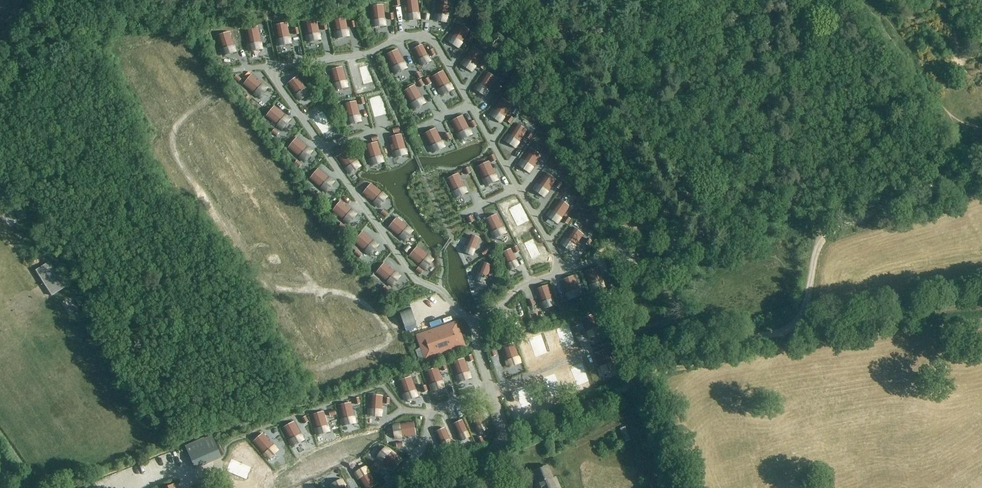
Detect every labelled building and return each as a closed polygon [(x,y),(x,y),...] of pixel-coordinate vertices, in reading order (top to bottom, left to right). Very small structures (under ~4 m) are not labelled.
[(406,21),(419,19),(417,0),(411,0),(404,1),(406,21)] [(450,2),(437,0),(434,20),(447,22),(450,2)] [(370,7),(372,27),(385,25),(383,5),(370,7)] [(336,39),(348,36),(344,16),(331,19),(336,39)] [(320,39),(316,20),(303,22),(307,42),(320,39)] [(273,27),(278,46),(290,43),(286,24),(273,27)] [(458,24),(447,41),(458,48),(469,31),(458,24)] [(261,49),(257,27),(245,30),(249,51),(261,49)] [(223,56),(235,52),(229,33),(217,37),(223,56)] [(422,46),(413,50),(421,66),(430,61),(422,46)] [(472,71),(483,55),(472,47),(461,64),(472,71)] [(397,50),(385,56),(394,73),(406,68),(397,50)] [(342,68),(329,71),(334,90),(347,87),(342,68)] [(376,89),(370,71),(356,74),(362,93),(376,89)] [(443,72),(431,78),(441,96),(453,89),(443,72)] [(485,72),(474,89),(485,96),(496,79),(485,72)] [(243,85),(258,98),(267,88),(251,75),(243,85)] [(303,75),(292,84),(305,100),(316,91),(303,75)] [(424,103),(414,86),(403,92),(413,110),(424,103)] [(385,96),(369,99),(374,117),(390,113),(385,96)] [(243,112),(249,108),(242,98),(236,103),(243,112)] [(512,106),(501,98),(490,115),(500,122),(512,106)] [(277,109),(291,121),(298,113),(284,101),(277,109)] [(360,121),(355,102),(342,105),(347,124),(360,121)] [(266,117),(282,130),(290,120),(275,107),(266,117)] [(327,110),(316,118),(328,134),(339,126),(327,110)] [(471,134),(462,116),(450,122),(459,140),(471,134)] [(526,131),(515,124),(504,140),(515,147),(526,131)] [(444,147),(435,129),(423,135),(432,153),(444,147)] [(401,135),(388,138),(394,158),(406,154),(401,135)] [(312,151),(296,139),(288,148),(303,161),(312,151)] [(202,142),(195,146),(200,156),(207,153),(202,142)] [(370,166),(383,162),(377,143),(364,147),(370,166)] [(530,149),(518,165),(529,173),(540,156),(530,149)] [(351,150),(339,158),(351,174),(362,166),(351,150)] [(279,167),(287,177),(293,173),(286,162),(279,167)] [(494,169),(479,175),(486,190),(501,183),(494,169)] [(333,182),(318,170),(310,180),(325,192),(333,182)] [(544,197),(556,180),(545,173),(534,190),(544,197)] [(455,198),(467,192),(458,174),(446,180),(455,198)] [(360,195),(367,189),(361,182),(354,188),(360,195)] [(371,184),(362,195),(378,207),(386,197),(371,184)] [(558,224),(569,207),(558,200),(547,216),(558,224)] [(332,212),(347,225),(356,215),(340,202),(332,212)] [(518,204),(506,210),(516,231),(529,225),(518,204)] [(580,206),(571,207),(571,224),(581,224),(580,206)] [(18,224),(25,216),(14,207),(7,215),(18,224)] [(496,215),(485,221),(494,239),(505,233),(496,215)] [(389,228),(404,241),(413,231),(397,218),(389,228)] [(331,241),(338,237),(332,228),(326,232),(331,241)] [(583,235),(572,228),(561,244),(572,252),(583,235)] [(362,233),(354,243),(369,256),(377,245),(362,233)] [(470,236),(463,252),(472,256),(479,239),(470,236)] [(538,243),(527,248),(534,265),(546,259),(538,243)] [(419,248),(410,258),(423,269),(432,258),(419,248)] [(511,250),(502,254),(509,270),(518,266),(511,250)] [(49,263),(36,271),(52,297),(65,288),(49,263)] [(475,280),(485,283),(491,266),(482,263),(475,280)] [(384,264),(376,274),(391,287),(400,277),(384,264)] [(596,268),(584,273),(591,291),(603,287),(596,268)] [(568,300),(581,296),(574,277),(562,281),(568,300)] [(535,290),(542,309),(554,305),(548,286),(535,290)] [(76,314),(83,310),(75,296),(68,300),(76,314)] [(430,333),(418,337),(426,358),(463,346),(455,324),(444,328),(443,327),(430,332),(430,333)] [(589,325),(578,330),(582,342),(594,337),(589,325)] [(347,335),(337,339),(340,349),(350,346),(347,335)] [(510,352),(498,356),(503,373),(515,369),(510,352)] [(462,357),(449,362),(455,379),(468,374),(462,357)] [(438,368),(424,374),(431,391),(445,385),(438,368)] [(414,385),(424,382),(422,376),(412,379),(414,385)] [(417,395),(410,379),(397,385),(404,401),(417,395)] [(368,396),(368,413),(384,413),(384,396),(368,396)] [(354,406),(338,408),(341,427),(356,425),(354,406)] [(482,411),(470,416),(477,433),(489,428),(482,411)] [(330,434),(325,414),(311,417),(315,437),(330,434)] [(460,422),(450,426),(457,443),(467,438),(460,422)] [(306,443),(299,425),(284,430),(290,449),(306,443)] [(638,439),(633,425),(627,427),(633,441),(638,439)] [(397,426),(391,440),(408,447),(414,434),(397,426)] [(445,429),(433,435),(439,448),(451,442),(445,429)] [(270,435),(253,442),(261,460),(277,453),(270,435)] [(203,438),(184,446),(194,468),(201,465),(201,466),(220,458),(211,436),(204,439),(203,438)] [(240,457),(247,454),(242,440),(234,443),(240,457)] [(398,459),(381,449),(373,463),(389,473),(398,459)] [(235,459),(228,475),(250,485),(258,469),(235,459)] [(532,472),(539,487),(561,487),(556,477),(553,479),(547,466),(532,472)] [(348,472),(354,487),(362,487),(370,485),(364,467),(348,472)] [(321,482),(324,487),(343,487),(337,475),(321,482)]
